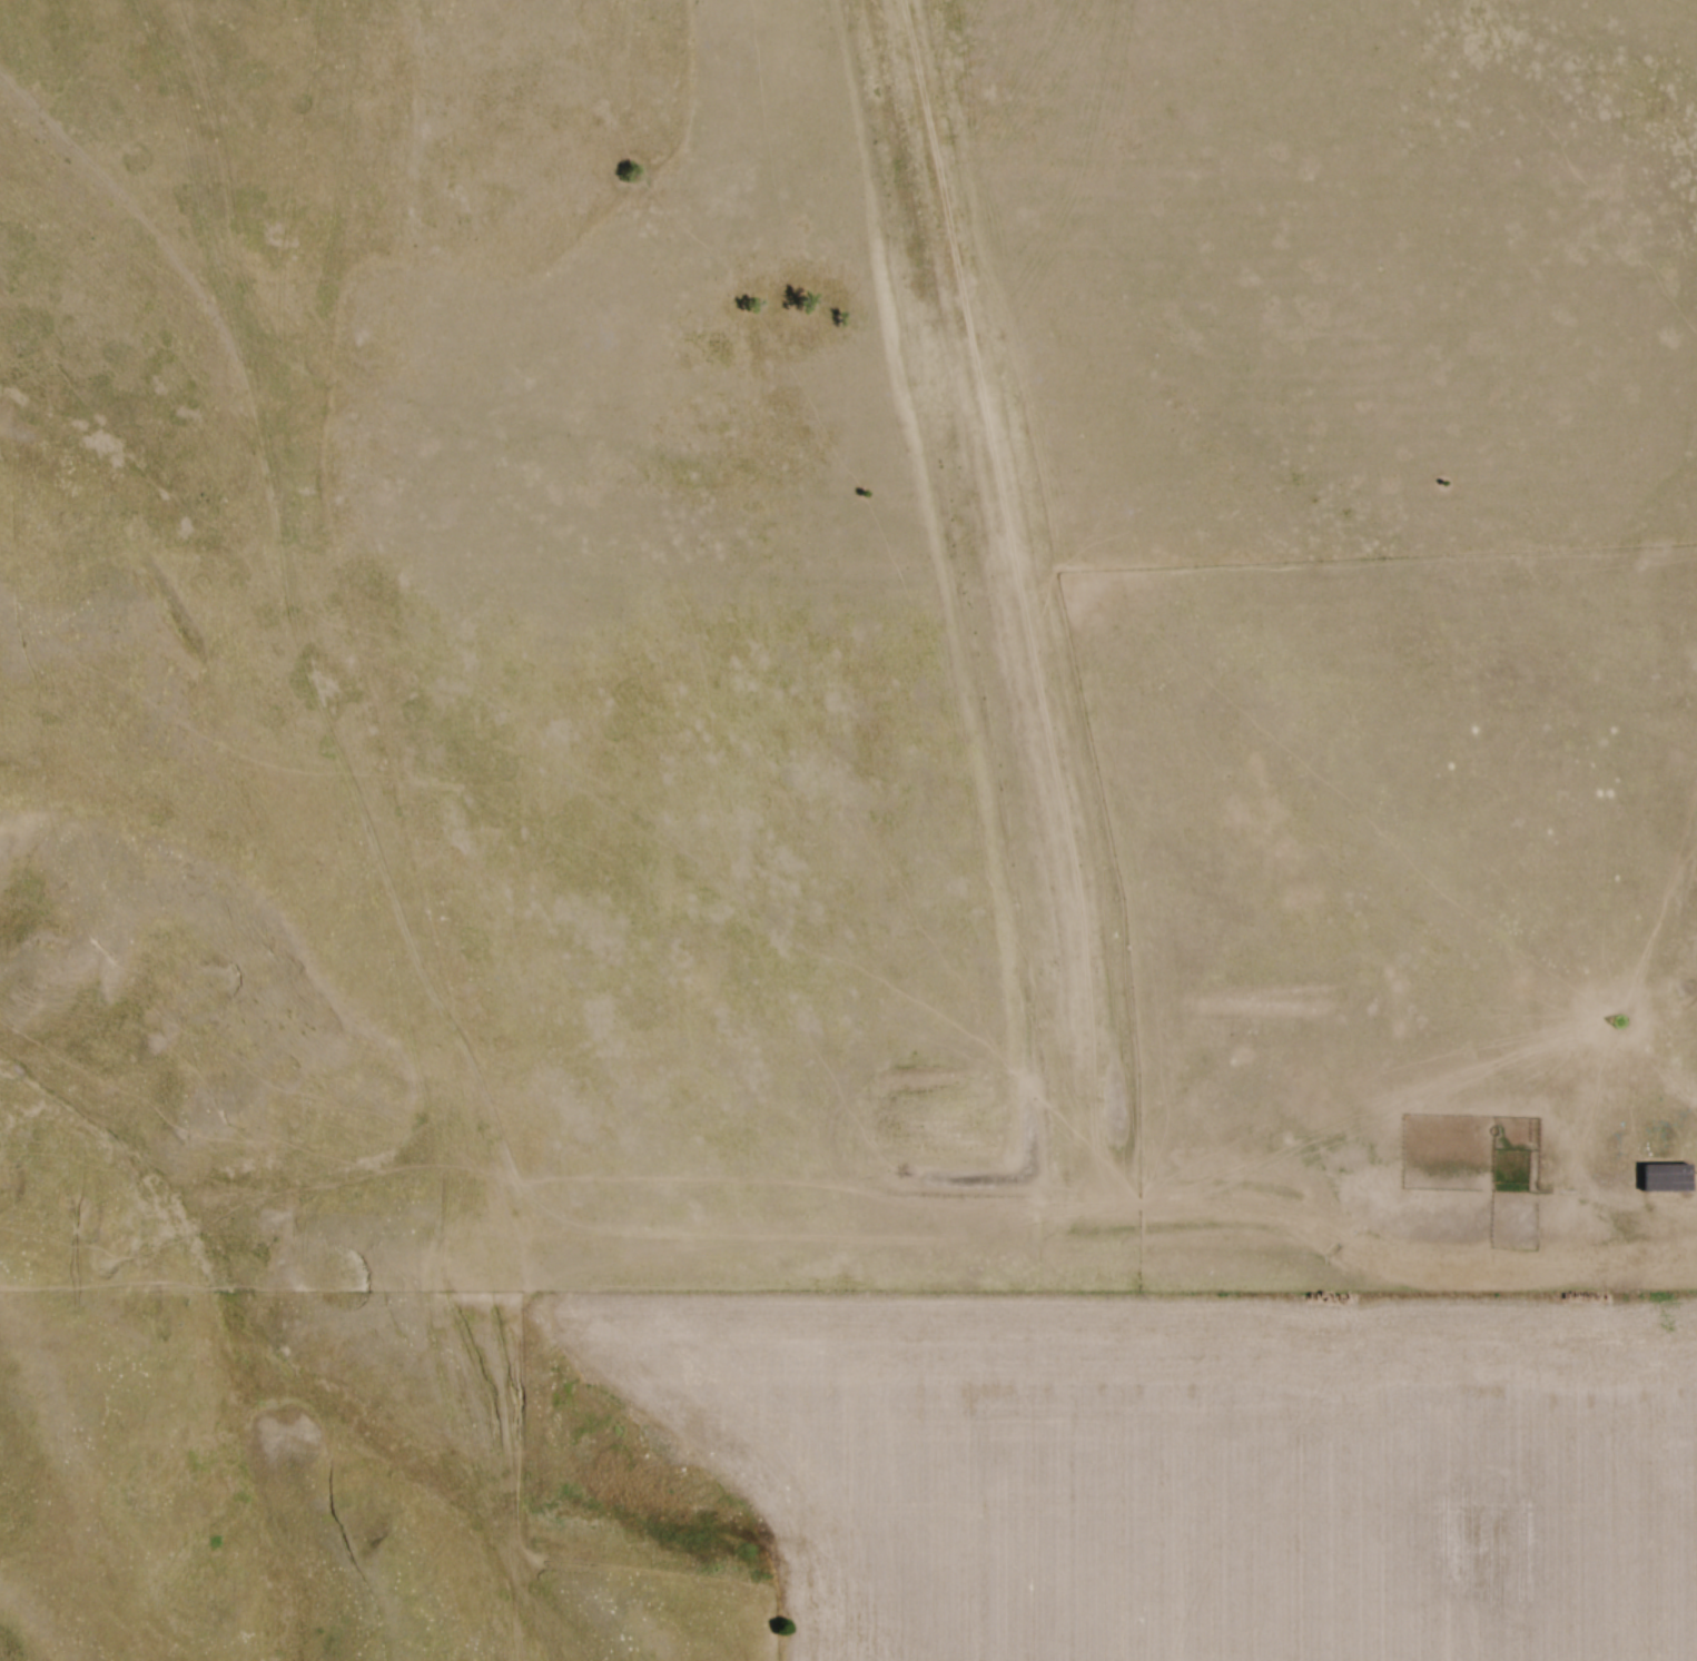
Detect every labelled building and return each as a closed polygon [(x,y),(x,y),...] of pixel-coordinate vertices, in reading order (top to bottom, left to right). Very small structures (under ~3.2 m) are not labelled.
[(1687,1164),(1638,1164),(1638,1192),(1687,1192),(1687,1164)]
